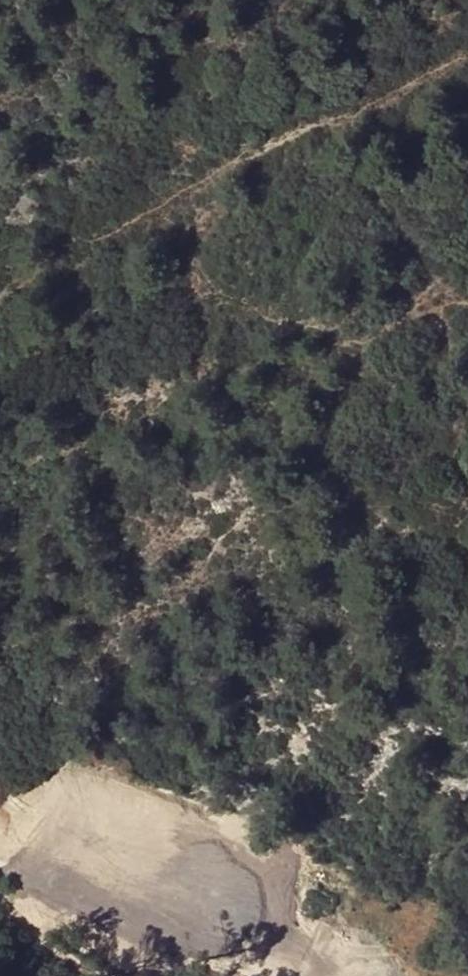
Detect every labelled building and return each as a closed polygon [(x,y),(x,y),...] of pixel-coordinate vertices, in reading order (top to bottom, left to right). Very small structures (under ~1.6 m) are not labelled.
[(429,966),(424,975),(450,975),(429,966)]
